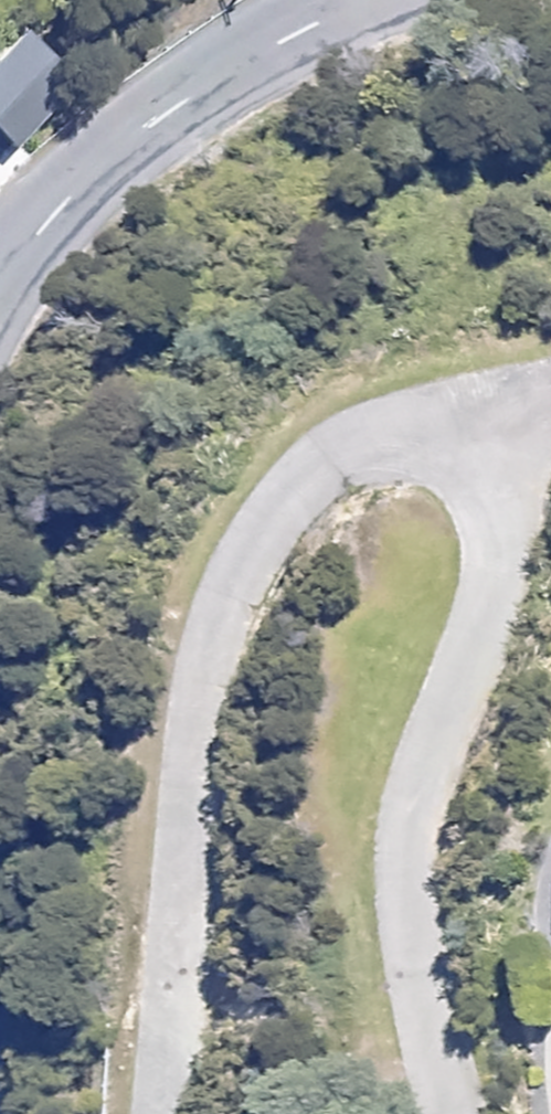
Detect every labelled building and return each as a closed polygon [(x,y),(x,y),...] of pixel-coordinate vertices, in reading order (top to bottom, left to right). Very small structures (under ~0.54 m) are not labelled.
[(16,25),(0,43),(0,137),(12,147),(75,77),(16,25)]
